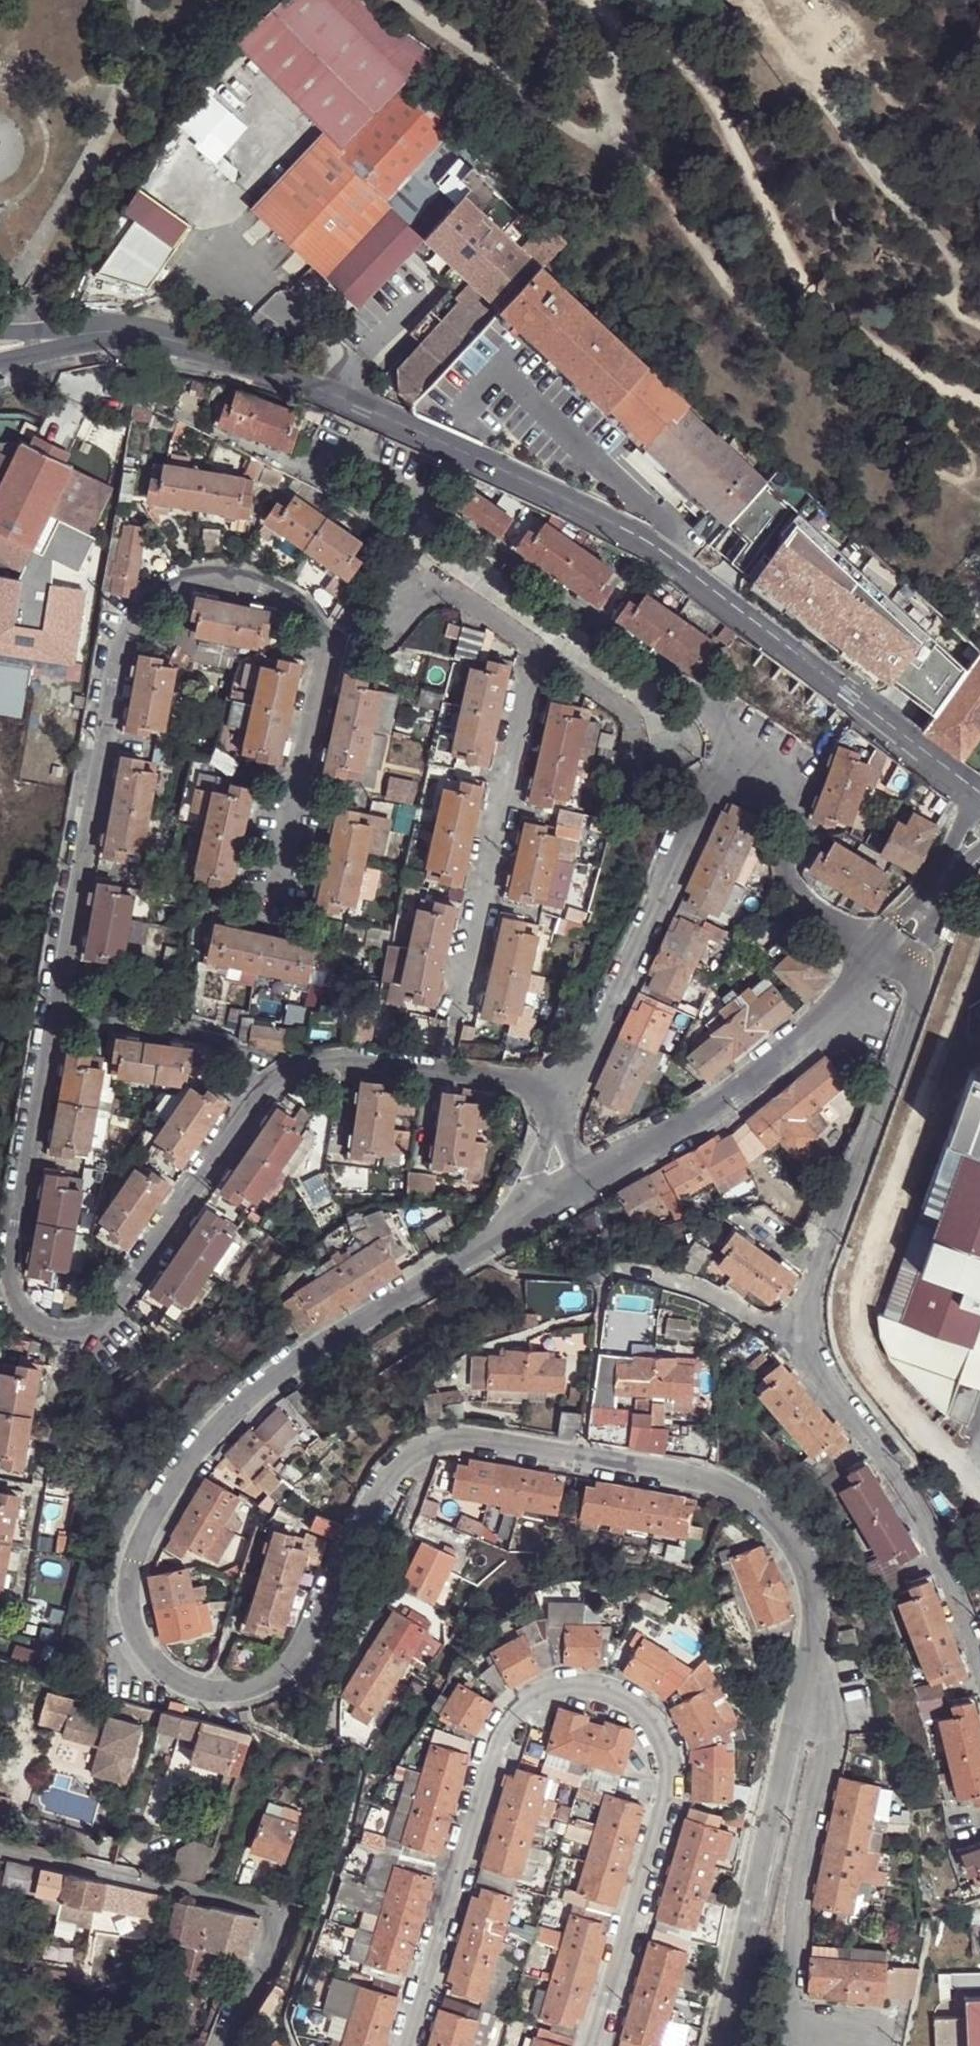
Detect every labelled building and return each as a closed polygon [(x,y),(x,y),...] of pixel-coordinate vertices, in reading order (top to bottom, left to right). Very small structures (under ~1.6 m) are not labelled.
[(362,39),(321,0),(298,0),(236,48),(322,136),(326,132),(385,71),(390,66),(362,39)] [(386,15),(369,0),(321,0),(362,39),(386,15)] [(348,156),(410,93),(385,71),(326,132),(348,156)] [(459,180),(472,167),(469,149),(466,148),(470,144),(412,90),(410,93),(348,156),(326,132),(322,136),(253,208),(357,310),(411,253),(424,241),(426,242),(469,191),(459,180)] [(177,126),(200,147),(210,133),(228,150),(246,130),(229,114),(231,112),(208,91),(177,126)] [(210,133),(200,147),(198,149),(215,165),(228,150),(210,133)] [(501,313),(540,271),(548,263),(566,242),(547,219),(520,247),(503,231),(519,215),(472,167),(459,180),(469,191),(426,242),(424,241),(411,253),(451,291),(429,313),(409,337),(420,349),(398,373),(399,396),(411,405),(414,403),(501,313)] [(139,187),(123,209),(125,210),(175,246),(191,225),(139,187)] [(175,246),(125,210),(111,230),(118,236),(96,268),(144,287),(146,286),(175,246)] [(716,543),(769,483),(782,468),(748,441),(735,455),(540,271),(501,313),(508,320),(607,412),(610,410),(647,445),(645,449),(714,511),(687,540),(704,556),(716,543)] [(422,409),(508,320),(501,313),(414,403),(422,409)] [(238,391),(239,386),(229,384),(222,403),(229,405),(232,406),(238,391)] [(232,406),(229,405),(226,404),(220,423),(240,430),(256,436),(266,403),(238,391),(232,406)] [(134,400),(132,412),(150,416),(152,409),(134,400)] [(226,404),(222,403),(214,426),(239,436),(240,430),(220,423),(226,404)] [(256,436),(271,442),(290,449),(296,430),(290,427),(295,413),(266,403),(256,436)] [(154,415),(151,425),(174,434),(177,423),(154,415)] [(290,449),(271,442),(269,447),(293,456),(301,431),(296,430),(290,449)] [(23,571),(52,515),(75,469),(66,464),(70,455),(38,438),(33,447),(24,442),(23,444),(0,444),(0,560),(23,571)] [(248,466),(241,478),(243,479),(243,481),(242,494),(249,496),(258,458),(252,455),(248,466)] [(229,457),(218,474),(241,478),(248,466),(229,457)] [(171,501),(174,502),(198,506),(204,472),(166,464),(163,480),(153,478),(149,497),(171,501)] [(123,465),(119,493),(130,495),(135,467),(123,465)] [(115,490),(75,469),(52,515),(93,536),(115,490)] [(260,482),(278,489),(282,477),(264,470),(260,482)] [(278,489),(285,491),(295,476),(284,471),(282,477),(278,489)] [(209,508),(226,511),(247,515),(251,496),(249,496),(242,494),(243,481),(243,479),(241,478),(218,474),(204,472),(198,506),(209,508)] [(295,476),(285,491),(287,493),(278,503),(286,509),(294,498),(295,496),(297,498),(308,484),(295,476)] [(148,477),(143,501),(170,506),(171,501),(149,497),(153,478),(148,477)] [(940,706),(972,663),(769,483),(716,543),(940,706)] [(316,488),(308,484),(297,498),(319,513),(330,498),(316,488)] [(471,520),(474,516),(458,505),(469,489),(465,485),(450,505),(471,520)] [(511,519),(506,516),(499,510),(469,489),(458,505),(474,516),(500,534),(511,519)] [(225,516),(232,518),(246,520),(251,521),(256,497),(251,496),(247,515),(226,511),(225,516)] [(286,509),(278,503),(277,502),(266,519),(284,532),(307,548),(327,519),(319,513),(297,498),(295,496),(294,498),(286,509)] [(499,510),(506,516),(517,502),(508,497),(499,510)] [(282,536),(284,532),(266,519),(277,502),(274,500),(259,521),(282,536)] [(170,506),(143,501),(149,510),(171,514),(173,508),(174,502),(171,501),(170,506)] [(246,520),(232,518),(230,527),(244,529),(246,520)] [(307,548),(330,564),(348,577),(360,560),(351,554),(360,541),(327,519),(307,548)] [(536,560),(559,576),(579,548),(572,542),(547,524),(545,525),(537,537),(531,532),(529,531),(518,547),(536,560)] [(537,537),(545,525),(537,524),(531,532),(537,537)] [(105,583),(103,589),(133,594),(133,591),(135,579),(143,528),(124,525),(121,538),(112,536),(105,583)] [(533,565),(536,560),(518,547),(529,531),(525,528),(510,549),(533,565)] [(572,542),(579,548),(586,538),(579,533),(572,542)] [(579,548),(585,551),(593,540),(587,536),(586,538),(579,548)] [(351,554),(360,560),(368,548),(360,541),(351,554)] [(603,584),(612,571),(585,551),(579,548),(559,576),(581,592),(599,605),(611,589),(603,584)] [(327,568),(334,572),(350,585),(364,563),(360,560),(348,577),(330,564),(327,568)] [(619,577),(612,571),(603,584),(611,589),(619,577)] [(350,585),(334,572),(323,587),(340,598),(350,585)] [(135,579),(133,591),(139,592),(141,580),(135,579)] [(615,593),(611,589),(599,605),(581,592),(578,597),(600,613),(615,593)] [(638,609),(647,596),(639,590),(630,603),(638,609)] [(189,614),(194,615),(198,597),(219,601),(220,596),(194,591),(189,614)] [(660,647),(680,619),(647,596),(638,609),(630,603),(619,619),(637,631),(660,647)] [(201,616),(200,628),(199,633),(223,638),(229,603),(219,601),(198,597),(194,615),(201,616)] [(634,636),(637,631),(619,619),(630,603),(626,600),(612,620),(634,636)] [(229,603),(223,638),(238,641),(257,644),(261,628),(268,630),(271,611),(251,608),(229,603)] [(271,611),(268,630),(272,630),(277,608),(252,603),(251,608),(271,611)] [(703,654),(710,646),(712,642),(680,619),(660,647),(681,663),(700,677),(711,661),(711,660),(709,658),(703,654)] [(199,633),(200,628),(175,623),(171,641),(181,643),(195,660),(232,668),(233,664),(238,641),(223,638),(199,633)] [(485,632),(451,625),(449,635),(461,637),(457,657),(479,662),(485,632)] [(261,628),(257,644),(264,645),(268,630),(261,628)] [(715,650),(710,646),(703,654),(709,658),(715,650)] [(132,675),(136,675),(140,655),(160,659),(161,654),(137,649),(132,675)] [(979,775),(979,651),(972,663),(940,706),(922,732),(979,775)] [(815,743),(840,709),(764,652),(754,664),(739,686),(773,711),(783,720),(815,743)] [(300,663),(295,685),(300,685),(306,659),(282,653),(281,658),(300,663)] [(136,675),(133,696),(167,703),(174,668),(159,665),(160,659),(140,655),(136,675)] [(491,657),(490,663),(509,666),(504,688),(509,689),(515,662),(491,657)] [(254,704),(289,711),(295,685),(300,663),(281,658),(281,661),(278,668),(265,665),(263,665),(263,667),(246,663),(240,687),(258,691),(257,694),(254,704)] [(271,658),(265,665),(278,668),(281,661),(271,658)] [(714,665),(711,661),(700,677),(681,663),(679,668),(701,683),(714,665)] [(509,666),(490,663),(488,672),(472,669),(464,707),(498,715),(504,688),(509,666)] [(0,666),(0,715),(18,719),(28,672),(0,666)] [(338,693),(343,695),(348,673),(367,677),(368,672),(344,667),(338,693)] [(343,695),(337,722),(371,729),(380,692),(378,691),(365,688),(367,680),(367,677),(348,673),(343,695)] [(380,683),(367,680),(365,688),(378,691),(380,683)] [(230,698),(239,700),(247,702),(250,692),(233,688),(230,698)] [(441,711),(445,696),(421,689),(416,705),(441,711)] [(250,692),(247,702),(254,704),(257,694),(250,692)] [(380,692),(371,729),(390,733),(399,696),(380,692)] [(579,737),(583,719),(585,708),(570,706),(572,700),(548,695),(542,720),(546,721),(540,750),(575,756),(591,759),(595,741),(579,737)] [(148,725),(159,727),(163,728),(167,703),(133,696),(130,707),(127,728),(147,733),(147,731),(148,725)] [(246,742),(251,743),(262,745),(260,754),(259,756),(278,760),(283,739),(289,711),(254,704),(247,702),(239,700),(235,723),(249,727),(246,742)] [(127,728),(130,707),(126,706),(121,732),(146,737),(147,733),(127,728)] [(498,715),(464,707),(455,746),(470,750),(468,760),(487,764),(493,742),(498,715)] [(599,723),(583,719),(579,737),(595,741),(599,723)] [(348,765),(359,767),(363,768),(363,767),(371,732),(371,729),(337,722),(330,749),(326,770),(345,775),(346,773),(348,765)] [(156,732),(154,745),(177,749),(179,737),(157,732),(157,733),(156,732)] [(371,732),(363,767),(379,771),(381,771),(388,737),(371,732)] [(278,760),(259,756),(258,761),(282,766),(288,740),(283,739),(278,760)] [(497,744),(493,742),(487,764),(468,760),(467,765),(491,770),(497,744)] [(828,765),(833,767),(840,748),(859,754),(860,750),(838,742),(828,765)] [(262,745),(251,743),(249,751),(260,754),(262,745)] [(154,745),(151,761),(158,763),(174,766),(177,749),(154,745)] [(857,803),(863,786),(874,790),(888,753),(878,745),(868,760),(866,764),(857,760),(858,756),(859,754),(840,748),(833,767),(826,783),(821,798),(814,817),(833,824),(834,822),(836,817),(846,821),(849,822),(851,818),(857,803)] [(470,750),(455,746),(453,756),(468,760),(470,750)] [(616,750),(599,746),(596,760),(613,763),(616,750)] [(217,747),(212,763),(234,779),(238,763),(217,747)] [(344,781),(345,775),(326,770),(330,749),(326,748),(320,775),(344,781)] [(122,756),(142,760),(143,754),(118,750),(113,778),(118,778),(122,756)] [(567,795),(575,756),(540,750),(535,776),(530,775),(525,802),(549,808),(550,802),(565,805),(567,795)] [(140,769),(142,760),(122,756),(118,778),(113,805),(148,811),(155,772),(140,769)] [(591,759),(575,756),(567,795),(579,798),(583,777),(588,777),(591,759)] [(857,760),(866,764),(868,760),(858,756),(857,760)] [(158,763),(151,761),(142,760),(140,769),(155,772),(158,763)] [(356,775),(359,767),(348,765),(346,773),(356,775)] [(363,768),(359,767),(356,775),(361,782),(364,787),(375,789),(379,771),(363,767),(363,768)] [(465,777),(463,782),(483,787),(478,808),(483,809),(489,783),(465,777)] [(390,778),(386,799),(411,803),(415,783),(390,778)] [(251,788),(247,810),(252,811),(258,785),(233,779),(232,783),(251,788)] [(217,780),(215,791),(230,793),(232,783),(217,780)] [(483,787),(463,782),(463,785),(461,793),(447,789),(445,789),(437,828),(473,835),(478,808),(483,787)] [(461,793),(463,785),(448,782),(447,789),(461,793)] [(207,829),(241,836),(247,810),(251,788),(232,783),(230,793),(215,791),(197,786),(192,809),(210,813),(207,829)] [(874,790),(863,786),(857,803),(872,808),(875,809),(881,793),(874,790)] [(832,828),(833,824),(814,817),(821,798),(817,796),(808,820),(832,828)] [(330,828),(335,829),(340,808),(359,812),(360,807),(336,801),(330,828)] [(733,879),(739,866),(743,856),(747,848),(760,818),(727,801),(688,889),(693,892),(690,899),(689,902),(707,910),(717,914),(731,883),(733,879)] [(872,808),(857,803),(851,818),(858,820),(866,824),(872,808)] [(126,848),(141,850),(148,811),(113,805),(108,833),(105,854),(123,857),(124,856),(126,848)] [(335,829),(328,856),(363,864),(366,852),(372,825),(357,822),(358,814),(359,812),(340,808),(335,829)] [(584,815),(559,810),(555,826),(545,824),(525,821),(520,841),(516,862),(550,869),(554,856),(573,861),(584,815)] [(374,818),(358,814),(357,822),(372,825),(374,818)] [(525,821),(545,824),(546,820),(521,815),(516,840),(520,841),(525,821)] [(915,870),(931,842),(928,839),(935,825),(915,815),(911,822),(907,820),(904,826),(898,824),(882,853),(915,870)] [(894,829),(898,821),(887,815),(883,823),(894,829)] [(844,826),(846,821),(836,817),(834,822),(844,826)] [(372,825),(366,852),(385,856),(392,823),(374,818),(372,825)] [(855,827),(858,820),(851,818),(849,822),(849,824),(855,827)] [(466,863),(473,835),(437,828),(426,876),(432,877),(432,883),(436,884),(438,879),(442,880),(462,884),(466,863)] [(230,885),(235,863),(241,836),(207,829),(198,867),(213,870),(211,879),(211,881),(230,885)] [(123,863),(123,857),(105,854),(108,833),(103,831),(98,859),(123,863)] [(886,874),(873,866),(863,859),(834,842),(826,856),(820,852),(811,869),(829,880),(843,889),(856,897),(874,908),(884,891),(879,887),(886,874)] [(140,858),(141,850),(126,848),(124,856),(140,858)] [(747,848),(743,856),(751,859),(754,851),(747,848)] [(811,869),(820,852),(817,850),(804,871),(826,884),(829,880),(811,869)] [(751,859),(754,859),(771,860),(772,853),(754,851),(751,859)] [(863,859),(873,866),(878,859),(867,852),(863,859)] [(340,900),(355,903),(357,891),(363,864),(328,856),(322,883),(317,905),(337,909),(338,906),(340,900)] [(743,856),(739,866),(749,871),(754,859),(751,859),(743,856)] [(545,894),(550,869),(516,862),(514,873),(509,893),(529,898),(530,891),(545,894)] [(240,865),(235,863),(230,885),(211,881),(209,885),(233,891),(240,865)] [(462,884),(442,880),(441,885),(465,890),(471,863),(466,863),(462,884)] [(363,864),(357,891),(375,895),(381,868),(363,864)] [(749,871),(739,866),(733,879),(743,882),(749,871)] [(509,893),(514,873),(509,872),(503,897),(528,903),(529,898),(509,893)] [(91,902),(96,903),(99,881),(119,885),(120,881),(96,876),(91,902)] [(182,886),(191,896),(198,889),(188,879),(182,886)] [(127,930),(129,919),(134,895),(118,892),(119,885),(99,881),(96,903),(92,924),(127,930)] [(336,914),(337,909),(317,905),(322,883),(318,881),(311,909),(336,914)] [(745,890),(731,883),(717,914),(707,910),(705,915),(706,916),(728,926),(745,890)] [(118,892),(134,895),(134,888),(119,885),(118,892)] [(162,892),(142,888),(140,896),(160,900),(162,892)] [(758,895),(767,901),(771,894),(762,889),(758,895)] [(543,901),(545,894),(530,891),(529,898),(543,901)] [(889,893),(884,891),(874,908),(856,897),(854,902),(875,915),(882,904),(889,893)] [(705,915),(707,910),(689,902),(690,899),(685,897),(675,919),(680,920),(681,919),(701,928),(706,916),(705,915)] [(456,908),(452,929),(457,931),(463,904),(439,898),(437,903),(456,908)] [(353,910),(355,903),(340,900),(338,906),(353,910)] [(420,909),(411,948),(446,956),(452,929),(456,908),(437,903),(437,905),(435,913),(423,910),(420,909)] [(425,903),(423,910),(435,913),(437,905),(425,903)] [(890,909),(882,904),(875,915),(874,917),(875,917),(883,914),(890,909)] [(562,906),(558,918),(583,926),(586,914),(562,906)] [(495,937),(499,938),(504,916),(524,921),(526,916),(501,911),(495,937)] [(499,938),(493,966),(529,973),(536,935),(521,932),(524,921),(504,916),(499,938)] [(203,962),(227,967),(229,962),(208,958),(216,924),(236,928),(238,923),(213,918),(203,962)] [(583,926),(558,918),(554,933),(583,941),(588,926),(583,926)] [(146,922),(129,919),(127,930),(126,939),(142,942),(146,922)] [(679,997),(686,982),(692,967),(696,960),(704,942),(709,931),(701,928),(681,919),(680,920),(677,928),(674,934),(669,931),(652,967),(658,970),(655,975),(651,985),(673,996),(679,999),(679,997)] [(944,940),(954,943),(961,924),(949,919),(942,939),(944,940)] [(521,932),(536,935),(539,924),(524,921),(521,932)] [(126,939),(127,930),(92,924),(90,936),(86,955),(105,960),(107,952),(122,955),(126,939)] [(257,969),(265,935),(236,928),(216,924),(208,958),(229,962),(257,969)] [(388,951),(390,945),(393,932),(346,924),(343,939),(366,942),(365,948),(388,951)] [(732,924),(729,932),(742,939),(747,932),(732,924)] [(672,925),(669,931),(674,934),(677,928),(672,925)] [(588,926),(583,941),(589,944),(593,930),(588,926)] [(173,935),(181,937),(183,929),(174,927),(173,935)] [(722,939),(709,931),(704,942),(718,948),(722,939)] [(86,955),(90,936),(85,934),(80,960),(105,964),(105,960),(86,955)] [(313,945),(293,941),(279,938),(265,935),(257,969),(285,975),(305,979),(313,945)] [(294,936),(293,941),(313,945),(305,979),(285,975),(284,980),(309,985),(319,942),(294,936)] [(782,963),(776,968),(806,1000),(825,982),(822,976),(830,969),(804,942),(782,963)] [(382,979),(392,981),(403,984),(410,950),(390,945),(388,951),(382,979)] [(180,949),(167,947),(162,969),(174,972),(180,949)] [(403,984),(392,981),(386,1002),(403,1006),(405,997),(416,1000),(435,1005),(440,983),(446,956),(411,948),(410,950),(403,984)] [(121,962),(122,955),(107,952),(105,960),(121,962)] [(772,963),(776,968),(782,963),(778,959),(772,963)] [(692,967),(699,970),(702,964),(696,960),(692,967)] [(253,987),(257,969),(229,962),(227,967),(224,981),(253,987)] [(493,966),(487,992),(482,1014),(503,1018),(517,1021),(515,1031),(530,1038),(532,1024),(529,1023),(533,1004),(522,1001),(529,973),(493,966)] [(692,967),(686,982),(706,992),(713,977),(699,970),(692,967)] [(81,978),(78,993),(88,995),(91,980),(81,978)] [(769,980),(754,992),(759,998),(774,986),(769,980)] [(669,1005),(673,996),(651,985),(646,982),(641,991),(669,1005)] [(435,1005),(416,1000),(415,1005),(439,1011),(445,984),(440,983),(435,1005)] [(728,1005),(726,1007),(722,1011),(726,1016),(730,1021),(713,1033),(714,1036),(710,1040),(689,1057),(707,1079),(734,1057),(749,1043),(766,1031),(793,1007),(774,986),(759,998),(754,992),(750,988),(739,996),(728,1005)] [(722,998),(728,1005),(739,996),(732,989),(722,998)] [(482,1014),(487,992),(482,991),(477,1018),(502,1023),(503,1018),(482,1014)] [(603,1089),(598,1098),(627,1111),(640,1081),(644,1073),(655,1049),(674,1008),(669,1005),(641,991),(633,1010),(638,1012),(635,1019),(630,1016),(598,1087),(603,1089)] [(322,1014),(326,1000),(294,994),(291,1007),(322,1014)] [(722,1011),(726,1007),(718,998),(697,1016),(708,1030),(726,1016),(722,1011)] [(679,1003),(677,1007),(695,1016),(698,1009),(686,1004),(685,1006),(679,1003)] [(241,1031),(239,1039),(250,1041),(253,1025),(254,1018),(242,1017),(243,1011),(230,1010),(228,1029),(241,1031)] [(633,1010),(630,1016),(635,1019),(638,1012),(633,1010)] [(730,1021),(726,1016),(708,1030),(705,1034),(710,1040),(714,1036),(713,1033),(730,1021)] [(434,1018),(433,1024),(445,1027),(448,1020),(434,1018)] [(295,1050),(294,1052),(307,1046),(310,1025),(297,1023),(297,1030),(295,1050)] [(297,1030),(253,1025),(250,1041),(250,1045),(295,1050),(297,1030)] [(355,1025),(343,1025),(343,1042),(354,1043),(355,1025)] [(768,1034),(766,1031),(749,1043),(752,1047),(768,1034)] [(107,1057),(115,1059),(119,1039),(138,1041),(138,1037),(108,1033),(105,1051),(107,1057)] [(119,1039),(115,1059),(115,1064),(122,1065),(121,1075),(179,1083),(179,1081),(181,1067),(188,1068),(191,1048),(170,1045),(156,1044),(138,1041),(119,1039)] [(171,1040),(170,1045),(191,1048),(188,1068),(194,1069),(194,1063),(197,1044),(171,1040)] [(752,1047),(749,1043),(734,1057),(736,1060),(752,1047)] [(218,1053),(197,1044),(194,1063),(209,1065),(218,1053)] [(65,1046),(60,1073),(65,1074),(69,1052),(89,1056),(90,1051),(65,1046)] [(671,1056),(655,1049),(644,1073),(651,1076),(658,1085),(671,1056)] [(65,1074),(60,1101),(95,1107),(98,1088),(102,1069),(99,1068),(87,1066),(89,1057),(89,1056),(69,1052),(65,1074)] [(101,1060),(89,1057),(87,1066),(99,1068),(101,1060)] [(797,1083),(779,1097),(749,1122),(769,1147),(782,1138),(812,1112),(821,1104),(845,1084),(826,1059),(797,1083)] [(181,1067),(179,1081),(187,1079),(188,1068),(181,1067)] [(965,1145),(979,1151),(979,1073),(972,1071),(946,1138),(965,1145)] [(55,1101),(50,1128),(55,1129),(60,1101),(65,1074),(60,1073),(55,1101)] [(651,1076),(644,1073),(640,1081),(647,1084),(651,1076)] [(640,1081),(627,1111),(640,1116),(651,1093),(658,1085),(651,1076),(647,1084),(640,1081)] [(355,1102),(360,1103),(363,1081),(381,1084),(382,1080),(359,1077),(355,1102)] [(775,1094),(779,1097),(797,1083),(793,1079),(775,1094)] [(357,1124),(393,1129),(395,1111),(414,1115),(417,1091),(398,1088),(399,1081),(388,1080),(387,1085),(381,1084),(363,1081),(360,1103),(357,1124)] [(671,1095),(658,1085),(651,1093),(666,1102),(671,1095)] [(211,1086),(208,1090),(224,1102),(213,1119),(218,1121),(232,1101),(211,1086)] [(437,1111),(441,1111),(445,1092),(464,1094),(465,1090),(441,1086),(437,1111)] [(594,1097),(598,1098),(603,1089),(598,1087),(594,1097)] [(98,1088),(95,1107),(110,1111),(114,1091),(98,1088)] [(224,1102),(208,1090),(204,1097),(191,1088),(171,1117),(201,1137),(213,1119),(224,1102)] [(472,1102),(479,1104),(492,1106),(494,1092),(477,1090),(475,1097),(473,1096),(472,1102)] [(473,1140),(475,1125),(478,1108),(479,1104),(472,1102),(463,1102),(464,1094),(445,1092),(441,1111),(438,1135),(473,1140)] [(473,1096),(464,1094),(463,1102),(472,1102),(473,1096)] [(294,1118),(297,1114),(276,1100),(260,1123),(264,1126),(278,1107),(294,1118)] [(51,1150),(71,1154),(72,1152),(73,1144),(87,1146),(88,1142),(95,1107),(60,1101),(55,1129),(51,1150)] [(835,1119),(821,1104),(812,1112),(824,1128),(835,1119)] [(110,1111),(95,1107),(88,1142),(103,1145),(110,1111)] [(264,1126),(249,1149),(279,1169),(301,1135),(288,1127),(293,1120),(294,1118),(278,1107),(264,1126)] [(294,1118),(293,1120),(302,1128),(311,1112),(302,1107),(297,1114),(294,1118)] [(478,1108),(475,1125),(490,1128),(492,1111),(478,1108)] [(812,1112),(782,1138),(795,1155),(816,1139),(825,1130),(824,1128),(812,1112)] [(201,1137),(171,1117),(159,1134),(156,1138),(161,1141),(170,1147),(167,1151),(166,1152),(182,1164),(195,1146),(201,1137)] [(288,1127),(301,1135),(306,1129),(302,1128),(293,1120),(288,1127)] [(769,1147),(749,1122),(731,1137),(746,1164),(757,1157),(769,1147)] [(352,1155),(372,1158),(372,1156),(385,1158),(383,1164),(402,1167),(408,1134),(392,1132),(393,1129),(357,1124),(355,1135),(352,1155)] [(156,1138),(159,1134),(146,1126),(133,1144),(150,1157),(157,1145),(161,1141),(156,1138)] [(586,1147),(600,1139),(594,1129),(585,1127),(582,1132),(583,1140),(586,1147)] [(70,1159),(71,1154),(51,1150),(55,1129),(50,1128),(45,1155),(70,1159)] [(279,1169),(290,1176),(317,1137),(306,1129),(301,1135),(279,1169)] [(726,1133),(713,1140),(716,1146),(729,1139),(726,1133)] [(371,1163),(372,1158),(352,1155),(355,1135),(350,1134),(347,1159),(371,1163)] [(473,1141),(473,1140),(438,1135),(436,1146),(433,1166),(453,1169),(463,1169),(461,1181),(482,1183),(488,1144),(473,1141)] [(716,1146),(699,1156),(714,1183),(723,1177),(743,1166),(746,1164),(731,1137),(729,1139),(716,1146)] [(884,1311),(903,1317),(965,1145),(946,1138),(884,1311)] [(816,1139),(795,1155),(804,1165),(824,1149),(816,1139)] [(713,1140),(696,1150),(699,1156),(716,1146),(713,1140)] [(157,1145),(167,1151),(170,1147),(161,1141),(157,1145)] [(73,1144),(72,1152),(85,1154),(87,1146),(73,1144)] [(150,1157),(133,1144),(122,1159),(136,1169),(139,1171),(143,1166),(150,1157)] [(433,1166),(436,1146),(432,1145),(428,1171),(452,1174),(453,1169),(433,1166)] [(903,1317),(902,1321),(971,1346),(979,1320),(979,1151),(965,1145),(903,1317)] [(199,1149),(195,1146),(182,1164),(166,1152),(163,1156),(184,1170),(199,1149)] [(221,1189),(237,1200),(243,1192),(252,1199),(256,1201),(279,1169),(249,1149),(234,1171),(221,1189)] [(676,1190),(690,1215),(722,1197),(721,1195),(730,1191),(729,1188),(723,1177),(714,1183),(699,1156),(696,1150),(664,1168),(667,1174),(676,1190)] [(153,1172),(143,1166),(139,1171),(149,1177),(153,1172)] [(743,1166),(723,1177),(729,1188),(748,1177),(743,1166)] [(47,1174),(67,1177),(68,1172),(43,1167),(39,1191),(35,1218),(29,1246),(25,1276),(49,1280),(49,1275),(30,1272),(38,1222),(47,1174)] [(155,1168),(153,1172),(169,1183),(157,1200),(162,1203),(176,1182),(155,1168)] [(234,1204),(237,1200),(221,1189),(234,1171),(229,1168),(214,1190),(234,1204)] [(648,1177),(662,1200),(676,1190),(667,1174),(664,1168),(648,1177)] [(139,1171),(136,1169),(115,1198),(145,1219),(157,1200),(169,1183),(153,1172),(149,1177),(139,1171)] [(279,1169),(256,1201),(269,1210),(292,1177),(290,1176),(279,1169)] [(404,1203),(432,1203),(435,1176),(408,1172),(404,1203)] [(67,1178),(67,1177),(47,1174),(38,1222),(73,1229),(74,1225),(80,1191),(65,1187),(67,1178)] [(321,1175),(305,1182),(315,1203),(331,1196),(321,1175)] [(648,1177),(633,1185),(652,1218),(667,1209),(665,1206),(662,1200),(648,1177)] [(78,1181),(67,1178),(65,1187),(80,1191),(81,1185),(78,1181)] [(619,1194),(624,1202),(637,1225),(652,1218),(633,1185),(619,1194)] [(662,1200),(665,1206),(668,1205),(677,1220),(690,1215),(676,1190),(662,1200)] [(243,1192),(237,1200),(247,1207),(252,1199),(243,1192)] [(145,1219),(115,1198),(102,1218),(114,1227),(111,1233),(127,1244),(139,1227),(145,1219)] [(208,1209),(224,1219),(226,1215),(206,1202),(191,1224),(195,1227),(208,1209)] [(637,1225),(624,1202),(616,1206),(630,1229),(637,1225)] [(195,1227),(179,1250),(209,1270),(210,1268),(227,1242),(231,1237),(218,1228),(223,1220),(224,1219),(208,1209),(195,1227)] [(338,1266),(357,1297),(400,1271),(392,1259),(379,1240),(392,1235),(383,1209),(365,1215),(364,1210),(344,1216),(348,1224),(344,1226),(347,1235),(344,1238),(350,1249),(344,1253),(348,1259),(338,1266)] [(448,1215),(425,1229),(435,1243),(457,1230),(448,1215)] [(218,1228),(231,1237),(236,1230),(223,1220),(218,1228)] [(30,1272),(49,1275),(52,1265),(65,1268),(72,1235),(73,1229),(38,1222),(30,1272)] [(74,1225),(73,1229),(72,1235),(86,1238),(87,1238),(89,1228),(74,1225)] [(722,1247),(724,1248),(736,1233),(752,1245),(755,1241),(734,1226),(721,1246),(722,1247)] [(127,1244),(111,1233),(107,1237),(128,1251),(143,1230),(139,1227),(127,1244)] [(736,1233),(724,1248),(729,1253),(722,1263),(720,1265),(732,1274),(724,1284),(740,1297),(749,1286),(769,1259),(752,1245),(736,1233)] [(392,1235),(379,1240),(392,1259),(406,1249),(396,1234),(392,1235)] [(72,1235),(65,1268),(79,1270),(86,1238),(72,1235)] [(689,1259),(701,1266),(711,1251),(695,1241),(685,1256),(689,1259)] [(227,1242),(210,1268),(221,1276),(239,1250),(227,1242)] [(852,1247),(846,1246),(839,1265),(845,1268),(852,1247)] [(722,1263),(729,1253),(724,1248),(722,1247),(714,1258),(722,1263)] [(179,1250),(163,1272),(151,1291),(167,1302),(168,1300),(173,1293),(187,1302),(204,1275),(209,1270),(179,1250)] [(311,1273),(317,1270),(323,1266),(326,1266),(318,1253),(305,1263),(311,1273)] [(695,1276),(701,1266),(689,1259),(681,1272),(695,1276)] [(769,1259),(749,1286),(768,1301),(771,1298),(778,1289),(783,1292),(784,1293),(796,1278),(779,1265),(769,1259)] [(782,1260),(779,1265),(796,1278),(784,1293),(788,1296),(803,1276),(782,1260)] [(52,1265),(49,1275),(64,1278),(65,1268),(52,1265)] [(299,1333),(357,1297),(338,1266),(328,1272),(321,1276),(280,1302),(299,1333)] [(317,1270),(321,1276),(328,1272),(323,1266),(317,1270)] [(204,1275),(214,1282),(216,1283),(221,1276),(210,1268),(209,1270),(204,1275)] [(151,1291),(163,1272),(160,1270),(144,1292),(164,1306),(167,1302),(151,1291)] [(204,1275),(187,1302),(196,1309),(214,1282),(204,1275)] [(778,1289),(771,1298),(775,1301),(783,1292),(778,1289)] [(173,1293),(168,1300),(181,1310),(187,1302),(173,1293)] [(158,1315),(140,1301),(129,1311),(142,1329),(158,1315)] [(884,1311),(876,1307),(878,1319),(879,1323),(882,1333),(886,1342),(887,1346),(893,1357),(928,1402),(932,1396),(920,1389),(929,1373),(920,1369),(924,1363),(956,1380),(971,1346),(902,1321),(903,1317),(884,1311)] [(691,1320),(669,1318),(666,1336),(688,1338),(691,1320)] [(971,1346),(956,1380),(974,1391),(979,1375),(979,1320),(971,1346)] [(22,1349),(26,1335),(14,1332),(11,1348),(22,1349)] [(41,1352),(44,1343),(33,1339),(29,1350),(41,1352)] [(489,1386),(526,1388),(528,1352),(509,1350),(508,1358),(500,1357),(475,1357),(474,1385),(487,1386),(489,1386)] [(508,1358),(509,1350),(501,1350),(500,1357),(508,1358)] [(526,1388),(526,1396),(530,1395),(529,1399),(545,1400),(546,1389),(563,1389),(565,1360),(554,1359),(547,1359),(547,1352),(528,1352),(526,1388)] [(763,1352),(747,1366),(752,1371),(768,1357),(763,1352)] [(650,1393),(654,1393),(655,1357),(636,1357),(637,1363),(628,1362),(618,1362),(617,1391),(650,1393)] [(655,1357),(654,1393),(659,1393),(690,1394),(691,1365),(674,1364),(674,1358),(655,1357)] [(674,1358),(674,1364),(691,1365),(690,1394),(659,1393),(658,1402),(661,1401),(661,1410),(702,1411),(702,1400),(699,1400),(702,1360),(674,1358)] [(762,1374),(764,1376),(766,1378),(781,1364),(796,1382),(800,1379),(782,1358),(762,1374)] [(38,1367),(34,1389),(39,1390),(44,1363),(19,1359),(18,1364),(38,1367)] [(932,1396),(928,1402),(940,1411),(939,1412),(963,1426),(977,1392),(974,1391),(956,1380),(924,1363),(920,1369),(929,1373),(920,1389),(932,1396)] [(1,1463),(21,1465),(25,1444),(30,1415),(34,1389),(38,1367),(18,1364),(18,1367),(17,1374),(3,1372),(1,1371),(0,1375),(0,1462),(1,1463)] [(752,1386),(787,1425),(814,1403),(796,1382),(781,1364),(766,1378),(764,1376),(752,1386)] [(4,1365),(3,1372),(17,1374),(18,1367),(4,1365)] [(521,1396),(526,1396),(526,1388),(489,1386),(487,1386),(487,1401),(519,1403),(521,1396)] [(570,1398),(582,1398),(582,1387),(571,1387),(570,1398)] [(440,1396),(443,1416),(450,1416),(449,1402),(461,1401),(460,1389),(440,1391),(440,1396)] [(285,1401),(298,1418),(309,1409),(296,1393),(285,1401)] [(425,1399),(429,1425),(444,1423),(443,1416),(440,1396),(425,1399)] [(658,1402),(654,1402),(652,1401),(651,1406),(651,1417),(661,1416),(661,1410),(661,1401),(658,1402)] [(787,1425),(813,1456),(824,1446),(831,1454),(846,1441),(832,1423),(814,1403),(787,1425)] [(649,1416),(651,1417),(651,1406),(629,1405),(629,1415),(632,1415),(633,1413),(648,1414),(649,1416)] [(239,1442),(265,1467),(284,1447),(280,1443),(296,1427),(277,1409),(254,1433),(250,1429),(239,1442)] [(613,1424),(614,1410),(595,1410),(595,1422),(613,1424)] [(625,1410),(614,1410),(613,1424),(625,1424),(625,1410)] [(561,1411),(558,1435),(571,1438),(579,1426),(580,1413),(561,1411)] [(661,1428),(661,1416),(651,1417),(649,1416),(648,1414),(633,1413),(632,1415),(628,1449),(664,1453),(668,1428),(661,1428)] [(846,1441),(831,1454),(835,1458),(854,1441),(836,1421),(832,1423),(846,1441)] [(253,1479),(265,1467),(239,1442),(222,1459),(246,1481),(251,1476),(253,1479)] [(21,1465),(1,1463),(1,1467),(25,1471),(30,1445),(25,1444),(21,1465)] [(809,1471),(820,1484),(834,1473),(836,1471),(831,1454),(824,1446),(813,1456),(802,1466),(809,1471)] [(867,1465),(879,1484),(883,1482),(869,1458),(847,1471),(851,1475),(867,1465)] [(498,1466),(476,1462),(475,1468),(468,1467),(457,1465),(454,1483),(452,1491),(452,1495),(502,1504),(515,1506),(524,1508),(556,1514),(562,1485),(552,1483),(545,1481),(546,1474),(525,1471),(498,1466)] [(842,1492),(862,1527),(892,1508),(879,1484),(867,1465),(851,1475),(851,1477),(855,1484),(845,1490),(842,1492)] [(246,1481),(240,1486),(255,1498),(262,1491),(268,1496),(269,1495),(276,1502),(295,1489),(283,1477),(280,1480),(265,1467),(253,1479),(251,1476),(246,1481)] [(831,1501),(842,1492),(845,1490),(841,1483),(834,1473),(820,1484),(831,1501)] [(553,1475),(546,1474),(545,1481),(552,1483),(553,1475)] [(841,1483),(845,1490),(855,1484),(851,1477),(841,1483)] [(206,1478),(189,1507),(221,1525),(222,1523),(229,1526),(234,1530),(246,1509),(234,1502),(237,1497),(206,1478)] [(445,1490),(452,1491),(454,1483),(447,1482),(445,1490)] [(586,1493),(582,1515),(581,1518),(598,1522),(613,1524),(621,1526),(700,1540),(702,1528),(690,1525),(693,1508),(682,1506),(675,1505),(676,1498),(652,1493),(627,1489),(606,1485),(605,1493),(598,1491),(587,1489),(586,1493)] [(13,1516),(18,1516),(22,1490),(0,1487),(0,1492),(17,1494),(13,1516)] [(576,1491),(572,1514),(582,1515),(586,1493),(576,1491)] [(8,1544),(13,1516),(17,1494),(0,1492),(0,1542),(8,1544)] [(276,1502),(269,1495),(268,1496),(259,1505),(264,1509),(276,1502)] [(683,1499),(682,1506),(693,1508),(695,1508),(696,1500),(695,1501),(683,1499)] [(439,1504),(424,1500),(419,1513),(435,1519),(439,1504)] [(515,1506),(502,1504),(501,1511),(513,1513),(515,1506)] [(522,1515),(524,1508),(515,1506),(513,1513),(522,1515)] [(221,1525),(189,1507),(164,1549),(181,1559),(189,1545),(204,1553),(218,1561),(232,1537),(226,1533),(218,1529),(221,1525)] [(862,1527),(878,1554),(882,1561),(895,1553),(900,1561),(918,1552),(907,1532),(892,1508),(862,1527)] [(582,1515),(572,1514),(560,1512),(557,1528),(596,1533),(598,1522),(581,1518),(582,1515)] [(316,1514),(310,1529),(336,1540),(343,1526),(316,1514)] [(483,1524),(462,1515),(456,1529),(479,1539),(483,1524)] [(264,1550),(268,1551),(275,1531),(294,1536),(291,1546),(306,1550),(305,1555),(307,1556),(306,1560),(321,1565),(332,1544),(297,1530),(296,1532),(272,1524),(264,1550)] [(620,1533),(621,1526),(613,1524),(612,1532),(620,1533)] [(900,1561),(902,1565),(903,1566),(924,1553),(910,1530),(907,1532),(918,1552),(900,1561)] [(261,1578),(295,1588),(305,1555),(306,1550),(291,1546),(294,1536),(275,1531),(268,1551),(261,1578)] [(455,1593),(469,1562),(455,1556),(457,1552),(446,1546),(444,1551),(423,1540),(407,1572),(429,1582),(427,1586),(438,1591),(440,1587),(455,1593)] [(647,1555),(665,1560),(669,1546),(660,1543),(659,1545),(651,1543),(647,1555)] [(767,1564),(774,1563),(767,1545),(761,1547),(767,1564)] [(780,1580),(774,1563),(767,1564),(761,1547),(732,1559),(723,1563),(722,1563),(727,1580),(734,1599),(752,1642),(755,1641),(755,1642),(793,1628),(794,1613),(780,1580)] [(719,1554),(723,1563),(732,1559),(729,1550),(719,1554)] [(866,1560),(880,1587),(896,1579),(898,1578),(895,1569),(902,1565),(900,1561),(895,1553),(882,1561),(878,1554),(866,1560)] [(156,1563),(149,1575),(173,1571),(156,1563)] [(173,1571),(149,1575),(156,1609),(191,1601),(191,1596),(185,1568),(173,1571)] [(2,1598),(8,1573),(3,1572),(0,1590),(0,1598),(2,1598)] [(930,1581),(937,1603),(942,1601),(932,1575),(909,1584),(911,1588),(930,1581)] [(265,1633),(275,1636),(282,1638),(286,1626),(283,1625),(295,1588),(261,1578),(253,1605),(247,1625),(266,1631),(265,1633)] [(899,1596),(902,1604),(915,1599),(912,1591),(901,1593),(896,1579),(880,1587),(886,1601),(899,1596)] [(734,1599),(727,1580),(715,1587),(716,1590),(710,1595),(715,1606),(734,1599)] [(900,1604),(915,1641),(947,1628),(937,1603),(930,1581),(911,1588),(912,1591),(915,1599),(902,1604),(900,1604)] [(641,1588),(623,1584),(621,1598),(634,1601),(641,1588)] [(671,1601),(641,1588),(634,1601),(673,1619),(677,1611),(668,1607),(671,1601)] [(203,1607),(211,1609),(224,1610),(225,1603),(204,1600),(203,1604),(203,1607)] [(191,1601),(156,1609),(163,1640),(198,1633),(198,1632),(192,1605),(191,1601)] [(192,1605),(198,1632),(214,1629),(211,1609),(203,1607),(203,1604),(201,1603),(192,1605)] [(240,1629),(264,1635),(265,1633),(266,1631),(247,1625),(253,1605),(248,1603),(240,1629)] [(523,1636),(540,1669),(565,1662),(599,1664),(609,1667),(620,1640),(610,1638),(611,1625),(599,1625),(600,1607),(584,1607),(584,1605),(547,1604),(546,1618),(535,1618),(516,1627),(522,1637),(523,1636)] [(394,1611),(377,1640),(408,1659),(410,1657),(424,1633),(425,1631),(406,1619),(394,1611)] [(411,1611),(406,1619),(425,1631),(431,1623),(411,1611)] [(444,1623),(456,1630),(460,1623),(448,1616),(444,1623)] [(915,1641),(928,1677),(943,1671),(948,1682),(966,1675),(958,1653),(947,1628),(915,1641)] [(269,1652),(275,1636),(265,1633),(264,1635),(260,1649),(269,1652)] [(424,1633),(410,1657),(427,1669),(443,1646),(424,1633)] [(636,1650),(644,1638),(635,1633),(628,1645),(636,1650)] [(510,1685),(540,1669),(523,1636),(522,1637),(493,1652),(494,1656),(498,1662),(494,1664),(480,1673),(499,1697),(510,1685)] [(681,1663),(644,1638),(636,1650),(624,1671),(638,1679),(654,1689),(666,1702),(679,1688),(694,1675),(681,1663)] [(377,1640),(360,1667),(391,1687),(394,1683),(408,1659),(377,1640)] [(966,1675),(948,1682),(949,1686),(972,1678),(962,1652),(958,1653),(966,1675)] [(691,1748),(723,1740),(731,1737),(726,1729),(737,1723),(723,1699),(704,1664),(694,1675),(679,1688),(685,1700),(671,1708),(689,1738),(691,1748)] [(352,1700),(357,1704),(374,1715),(384,1699),(389,1691),(391,1687),(360,1667),(344,1695),(352,1700)] [(928,1677),(932,1687),(938,1685),(948,1682),(943,1671),(928,1677)] [(466,1680),(464,1685),(470,1689),(473,1685),(466,1680)] [(394,1683),(391,1687),(398,1691),(400,1687),(394,1683)] [(461,1683),(451,1698),(443,1711),(445,1713),(451,1717),(474,1732),(483,1717),(492,1703),(470,1689),(464,1685),(461,1683)] [(919,1692),(921,1707),(943,1702),(938,1685),(932,1687),(919,1692)] [(389,1691),(384,1699),(394,1704),(403,1690),(400,1687),(398,1691),(396,1694),(389,1691)] [(443,1711),(451,1698),(442,1692),(433,1705),(443,1711)] [(979,1724),(979,1723),(979,1708),(977,1696),(953,1702),(954,1707),(974,1702),(979,1724)] [(943,1702),(921,1707),(925,1725),(942,1720),(940,1713),(946,1711),(943,1702)] [(942,1720),(951,1759),(979,1752),(979,1729),(979,1724),(974,1702),(954,1707),(955,1709),(957,1717),(942,1720)] [(168,1703),(166,1712),(181,1716),(183,1706),(168,1703)] [(374,1715),(357,1704),(350,1715),(367,1726),(374,1715)] [(79,1736),(78,1744),(99,1751),(91,1777),(127,1788),(145,1727),(71,1707),(64,1732),(79,1736)] [(940,1713),(942,1720),(957,1717),(955,1709),(946,1711),(940,1713)] [(578,1765),(583,1766),(594,1727),(585,1725),(577,1723),(579,1716),(560,1710),(547,1756),(548,1756),(556,1759),(578,1765)] [(249,1737),(159,1712),(157,1727),(196,1738),(190,1762),(236,1778),(249,1737)] [(587,1718),(579,1716),(577,1723),(585,1725),(587,1718)] [(422,1775),(411,1811),(447,1821),(474,1732),(451,1717),(449,1721),(444,1732),(431,1727),(426,1743),(430,1745),(422,1775)] [(611,1732),(612,1726),(606,1724),(604,1730),(611,1732)] [(583,1766),(587,1768),(618,1777),(632,1732),(612,1726),(611,1732),(604,1730),(594,1727),(583,1766)] [(62,1740),(78,1744),(79,1736),(64,1732),(62,1740)] [(729,1799),(730,1782),(731,1750),(724,1750),(723,1740),(691,1748),(693,1764),(692,1798),(718,1800),(717,1808),(726,1808),(729,1805),(729,1799)] [(951,1759),(954,1771),(957,1784),(964,1812),(978,1808),(978,1804),(979,1804),(979,1752),(951,1759)] [(548,1756),(545,1764),(553,1767),(556,1759),(548,1756)] [(556,1759),(553,1767),(575,1773),(578,1765),(556,1759)] [(576,1788),(580,1774),(575,1773),(553,1767),(545,1764),(542,1778),(547,1779),(559,1783),(575,1787),(576,1788)] [(587,1768),(584,1776),(615,1785),(618,1777),(587,1768)] [(492,1834),(527,1845),(533,1824),(535,1818),(538,1810),(542,1795),(547,1779),(542,1778),(517,1770),(514,1780),(508,1778),(492,1834)] [(396,1806),(411,1811),(422,1775),(406,1771),(396,1806)] [(941,1788),(957,1784),(954,1771),(939,1775),(941,1788)] [(592,1783),(584,1776),(580,1774),(576,1788),(590,1791),(592,1783)] [(615,1785),(584,1776),(592,1783),(590,1791),(606,1796),(609,1788),(614,1790),(615,1785)] [(559,1783),(547,1779),(542,1795),(554,1798),(559,1783)] [(892,1790),(877,1787),(878,1785),(840,1779),(814,1905),(838,1910),(837,1919),(849,1921),(858,1878),(873,1881),(884,1883),(886,1871),(875,1869),(878,1851),(864,1848),(870,1822),(874,1823),(874,1828),(883,1830),(884,1821),(890,1822),(890,1830),(909,1832),(908,1825),(909,1825),(908,1817),(907,1817),(906,1810),(899,1809),(899,1815),(887,1813),(892,1790)] [(749,1782),(730,1782),(729,1799),(748,1800),(749,1782)] [(572,1797),(603,1806),(606,1796),(590,1791),(576,1788),(575,1787),(572,1797)] [(554,1798),(542,1795),(538,1810),(545,1812),(550,1814),(554,1798)] [(603,1806),(588,1862),(622,1873),(630,1845),(636,1824),(630,1822),(635,1805),(612,1798),(606,1796),(603,1806)] [(284,1859),(286,1851),(300,1814),(268,1803),(255,1840),(252,1847),(251,1850),(283,1861),(284,1859)] [(641,1806),(635,1805),(630,1822),(636,1824),(641,1806)] [(402,1842),(411,1811),(396,1806),(388,1838),(402,1842)] [(729,1808),(728,1816),(743,1818),(744,1809),(729,1808)] [(713,1858),(718,1860),(723,1861),(731,1835),(716,1830),(719,1817),(689,1809),(667,1886),(701,1896),(704,1886),(713,1858)] [(545,1812),(538,1810),(535,1818),(543,1820),(545,1812)] [(447,1821),(411,1811),(402,1842),(395,1867),(431,1878),(447,1821)] [(535,1818),(533,1824),(545,1827),(547,1821),(543,1820),(535,1818)] [(878,1851),(883,1830),(874,1828),(874,1823),(870,1822),(864,1848),(878,1851)] [(527,1845),(542,1849),(548,1829),(545,1827),(533,1824),(527,1845)] [(395,1867),(402,1842),(388,1838),(366,1831),(362,1841),(380,1846),(365,1898),(385,1904),(395,1867)] [(479,1880),(510,1889),(515,1875),(518,1876),(519,1873),(527,1845),(492,1834),(479,1880)] [(201,1885),(213,1849),(195,1842),(176,1851),(169,1878),(201,1885)] [(972,1874),(965,1857),(979,1850),(979,1844),(958,1853),(967,1876),(972,1874)] [(519,1873),(532,1876),(538,1859),(544,1860),(547,1850),(542,1849),(527,1845),(519,1873)] [(972,1874),(973,1873),(979,1871),(979,1850),(965,1857),(972,1874)] [(709,1888),(718,1860),(713,1858),(704,1886),(709,1888)] [(622,1873),(588,1862),(578,1894),(613,1904),(622,1873)] [(33,1867),(12,1863),(5,1890),(28,1894),(33,1867)] [(33,1867),(28,1894),(41,1897),(46,1870),(33,1867)] [(377,1965),(403,1973),(410,1950),(416,1927),(423,1903),(431,1878),(395,1867),(385,1904),(365,1898),(337,1891),(334,1903),(365,1912),(360,1929),(358,1928),(354,1943),(350,1959),(377,1965)] [(71,1875),(46,1870),(41,1897),(38,1910),(62,1915),(71,1875)] [(111,1884),(71,1875),(62,1915),(61,1921),(91,1928),(97,1907),(105,1909),(111,1884)] [(873,1881),(858,1878),(849,1921),(864,1924),(873,1881)] [(137,1890),(111,1884),(105,1909),(161,1922),(166,1897),(137,1890)] [(701,1896),(667,1886),(657,1917),(692,1927),(701,1896)] [(727,1893),(709,1888),(704,1886),(701,1896),(724,1903),(727,1893)] [(496,1953),(499,1940),(505,1922),(512,1898),(483,1890),(480,1899),(478,1906),(471,1904),(452,1972),(459,1973),(456,1980),(453,1991),(462,1994),(471,1996),(478,1998),(482,1999),(492,1964),(496,1953)] [(613,1904),(578,1894),(565,1890),(559,1912),(572,1916),(600,1924),(606,1926),(613,1904)] [(957,1908),(972,1904),(969,1894),(954,1899),(957,1908)] [(478,1906),(480,1899),(473,1897),(471,1904),(478,1906)] [(212,1906),(190,1901),(175,1966),(173,1973),(176,1973),(196,1977),(202,1949),(207,1926),(212,1906)] [(260,1917),(212,1906),(207,1926),(202,1949),(243,1959),(260,1917)] [(572,1916),(559,1912),(547,1950),(553,1952),(555,1945),(563,1947),(572,1916)] [(598,1934),(600,1924),(572,1916),(563,1947),(560,1954),(550,1991),(542,2017),(545,2018),(552,2020),(571,2026),(574,2015),(576,2008),(582,2010),(604,1936),(598,1934)] [(665,2020),(669,2004),(674,1988),(681,1964),(689,1938),(692,1927),(657,1917),(622,2038),(624,2038),(650,2045),(658,2045),(665,2020)] [(505,1922),(499,1940),(517,1945),(519,1941),(530,1944),(535,1927),(525,1924),(523,1928),(505,1922)] [(689,1938),(681,1964),(693,1967),(696,1956),(705,1958),(709,1944),(689,1938)] [(343,1957),(350,1959),(354,1943),(347,1941),(343,1957)] [(873,1993),(885,1994),(912,1994),(918,1964),(884,1961),(885,1948),(841,1945),(841,1944),(812,1943),(809,1996),(867,1999),(867,1992),(873,1993)] [(560,1954),(563,1947),(555,1945),(553,1952),(560,1954)] [(513,1958),(496,1953),(492,1964),(506,1968),(510,1969),(513,1958)] [(462,1994),(460,2002),(494,2013),(506,1968),(492,1964),(482,1999),(478,1998),(477,2001),(470,1999),(471,1996),(462,1994)] [(681,1964),(674,1988),(686,1991),(685,1994),(694,1997),(696,1993),(708,1996),(710,1989),(698,1986),(702,1973),(692,1970),(693,1967),(681,1964)] [(396,1997),(403,1973),(377,1965),(369,1990),(396,1997)] [(459,1973),(452,1972),(450,1978),(456,1980),(459,1973)] [(338,2014),(352,2018),(387,2028),(396,1997),(369,1990),(334,1980),(326,2011),(338,2014)] [(221,2011),(231,1989),(219,1985),(218,1988),(211,2008),(221,2011)] [(271,1986),(261,2003),(272,2009),(283,1992),(271,1986)] [(686,1991),(674,1988),(669,2004),(682,2007),(685,1994),(686,1991)] [(542,2017),(550,1991),(538,1989),(531,2013),(542,2017)] [(431,2042),(445,2045),(469,2045),(476,2021),(492,2026),(496,2013),(494,2013),(460,2002),(444,1997),(440,2010),(431,2042)] [(964,2001),(964,2020),(933,2022),(935,2045),(979,2045),(979,2000),(964,2001)] [(682,2007),(669,2004),(665,2020),(673,2022),(673,2020),(685,2023),(686,2017),(680,2015),(682,2007)] [(338,2014),(330,2041),(344,2045),(352,2018),(338,2014)] [(387,2028),(352,2018),(344,2045),(382,2045),(387,2028)] [(577,2027),(571,2026),(552,2020),(551,2024),(549,2030),(574,2039),(577,2027)] [(469,2045),(486,2045),(492,2026),(476,2021),(469,2045)] [(574,2039),(549,2030),(539,2027),(536,2039),(560,2045),(572,2045),(574,2039)]
